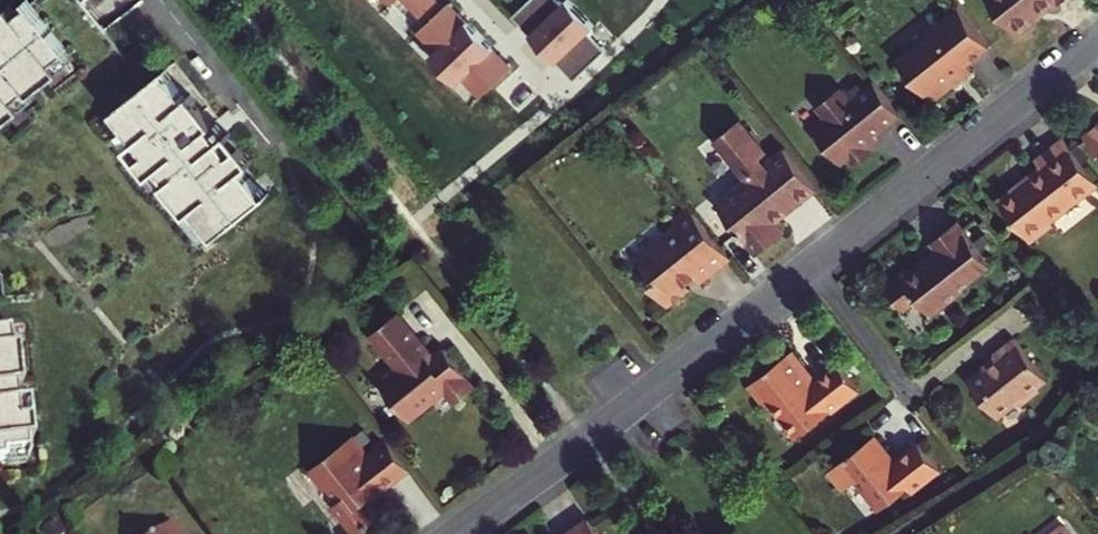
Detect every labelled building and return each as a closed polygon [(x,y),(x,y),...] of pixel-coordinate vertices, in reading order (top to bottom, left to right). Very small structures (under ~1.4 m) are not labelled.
[(513,18),(575,83),(607,52),(558,0),(531,0),(513,18)] [(1009,35),(1049,3),(1051,6),(1058,0),(980,0),(1009,35)] [(21,107),(14,98),(27,89),(30,94),(47,81),(42,75),(56,64),(53,60),(66,49),(32,3),(17,14),(10,4),(0,12),(0,123),(21,107)] [(450,4),(417,35),(479,100),(511,70),(450,4)] [(945,78),(962,65),(984,47),(951,7),(911,40),(915,45),(893,62),(927,104),(951,85),(945,78)] [(60,70),(56,64),(42,75),(47,81),(60,70)] [(968,72),(962,65),(945,78),(951,85),(968,72)] [(166,73),(113,114),(145,156),(137,163),(149,179),(158,173),(168,184),(163,188),(186,218),(191,215),(213,243),(265,203),(244,174),(253,167),(229,137),(219,144),(210,133),(216,128),(192,98),(187,102),(166,73)] [(869,83),(858,92),(863,98),(875,89),(869,83)] [(863,98),(858,92),(855,87),(841,98),(834,89),(812,106),(822,119),(807,131),(810,133),(806,137),(818,152),(822,149),(834,164),(842,157),(848,165),(864,152),(863,151),(858,145),(870,136),(896,115),(875,89),(863,98)] [(1076,132),(1091,152),(1095,148),(1097,152),(1097,115),(1076,132)] [(811,187),(780,148),(759,164),(754,157),(760,153),(732,118),(707,138),(741,179),(712,203),(752,253),(778,233),(765,217),(778,206),(782,210),(811,187)] [(875,142),(870,136),(858,145),(863,151),(875,142)] [(1034,160),(1039,166),(1041,169),(1019,187),(1017,186),(997,203),(1031,244),(1053,225),(1051,222),(1094,187),(1097,184),(1061,138),(1034,160)] [(1041,169),(1039,166),(1016,184),(1017,186),(1019,187),(1041,169)] [(670,227),(659,235),(661,238),(654,244),(632,262),(649,284),(644,288),(661,310),(684,291),(680,287),(691,278),(696,284),(726,260),(684,209),(666,222),(670,227)] [(935,247),(928,252),(930,255),(918,264),(919,264),(901,278),(899,276),(884,288),(901,310),(915,298),(928,314),(960,288),(959,286),(987,265),(954,222),(929,241),(935,247)] [(652,241),(654,244),(661,238),(659,235),(652,241)] [(915,260),(918,264),(930,255),(928,252),(927,251),(915,260)] [(396,313),(368,334),(391,364),(394,367),(375,382),(406,422),(428,405),(424,402),(441,389),(454,405),(471,391),(458,374),(460,372),(443,350),(430,360),(425,353),(426,352),(396,313)] [(11,460),(10,455),(28,453),(26,440),(32,440),(29,420),(18,421),(13,388),(20,388),(15,349),(8,350),(6,332),(0,333),(0,462),(11,460)] [(992,351),(992,352),(997,357),(984,367),(968,380),(995,414),(1015,398),(1020,404),(1039,388),(1035,383),(1044,376),(1012,335),(992,351)] [(834,361),(813,379),(808,382),(800,372),(805,369),(788,348),(745,382),(763,404),(767,401),(794,435),(854,386),(834,361)] [(980,362),(984,367),(997,357),(992,352),(980,362)] [(375,382),(394,367),(391,364),(372,378),(375,382)] [(808,382),(813,379),(805,369),(800,372),(808,382)] [(474,390),(460,372),(458,374),(471,391),(474,390)] [(428,405),(406,422),(408,424),(443,396),(452,407),(454,405),(441,389),(424,402),(428,405)] [(408,469),(384,438),(371,449),(372,451),(367,456),(350,434),(305,470),(317,485),(323,485),(324,487),(335,500),(328,505),(351,533),(354,533),(377,516),(365,501),(364,500),(371,494),(373,497),(408,469)] [(873,434),(827,470),(841,488),(853,478),(877,508),(906,485),(910,490),(938,467),(917,441),(893,459),(873,434)] [(369,446),(371,449),(384,438),(382,436),(369,446)] [(582,520),(562,533),(592,533),(582,520)] [(150,533),(174,533),(165,522),(150,533)]
